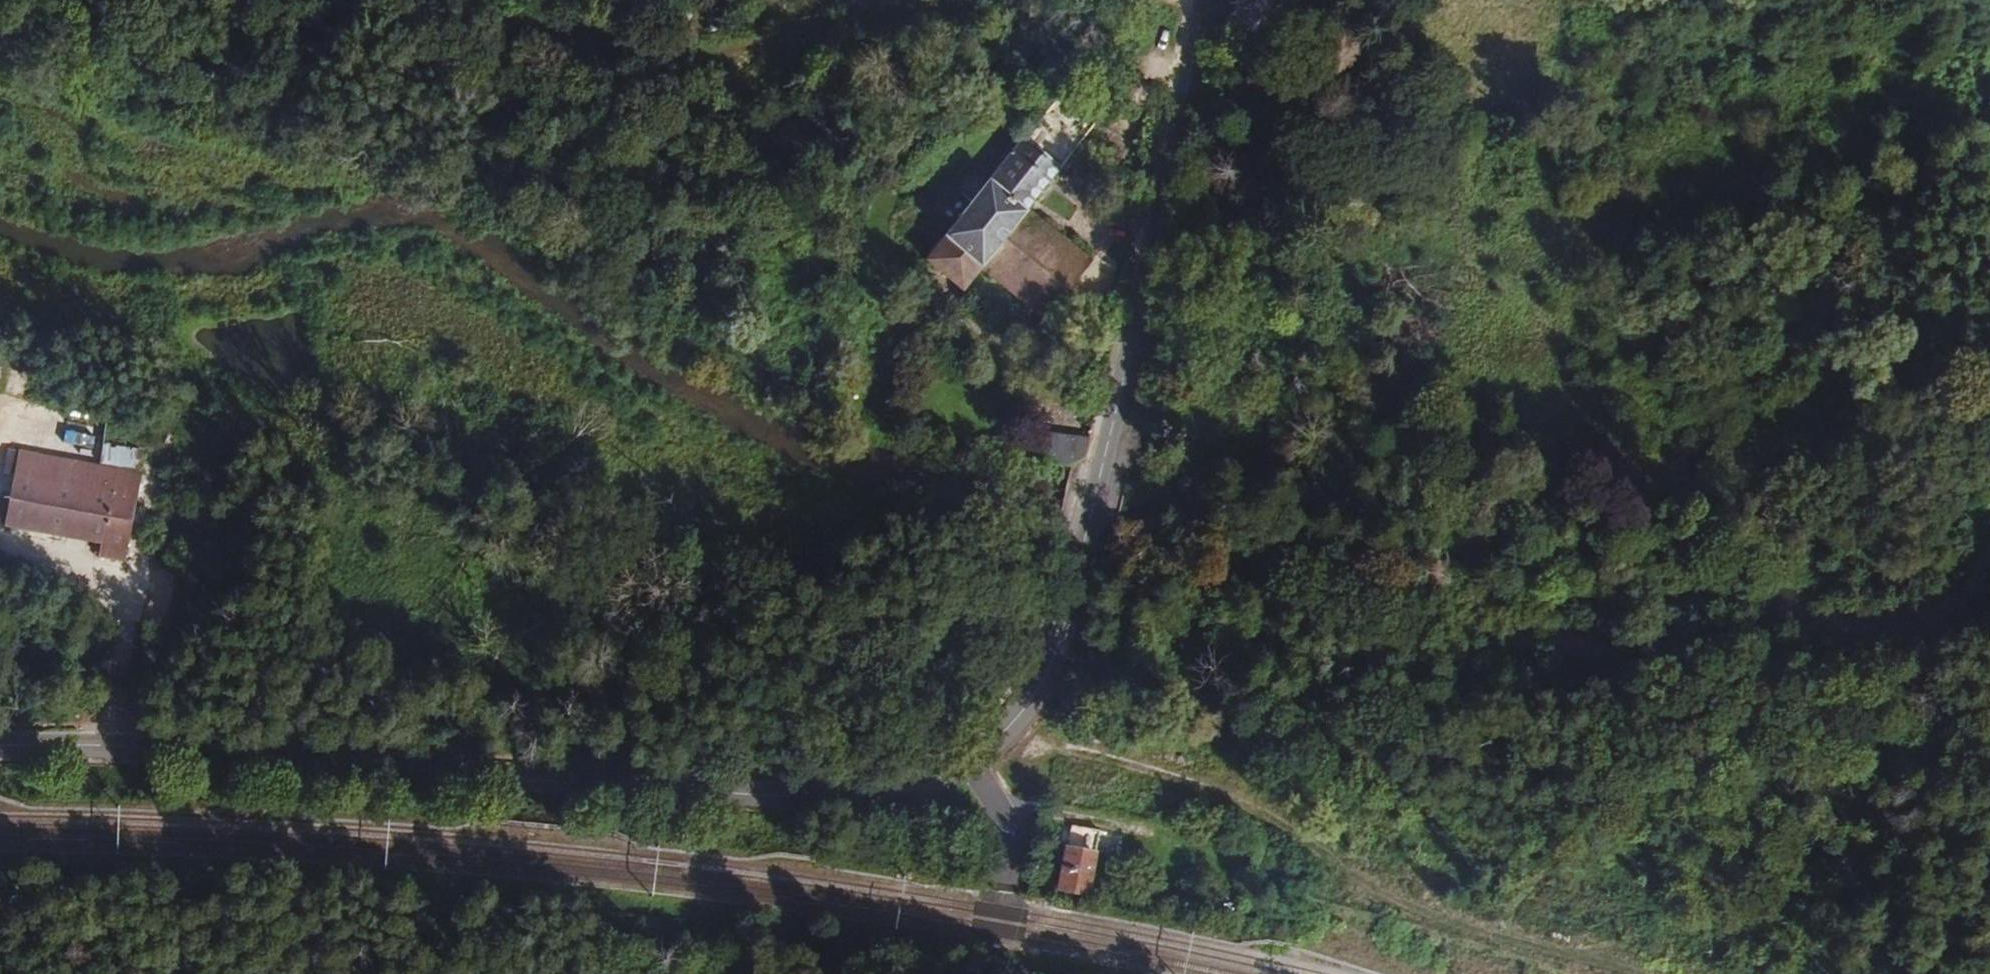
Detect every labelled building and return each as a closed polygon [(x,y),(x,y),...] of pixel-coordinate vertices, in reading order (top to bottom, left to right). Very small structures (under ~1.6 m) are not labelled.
[(1045,317),(1092,259),(1029,208),(1058,173),(1073,185),(1107,142),(1092,130),(1098,123),(1065,86),(1037,118),(981,188),(948,230),(925,259),(964,290),(981,267),(1045,317)] [(1085,455),(1089,436),(1046,430),(1041,461),(1069,463),(1085,455)] [(138,466),(139,446),(103,444),(102,464),(138,466)] [(18,449),(0,446),(0,522),(6,523),(18,449)] [(123,559),(139,471),(18,449),(6,523),(101,540),(99,554),(123,559)] [(1087,892),(1099,829),(1068,823),(1056,886),(1087,892)]
